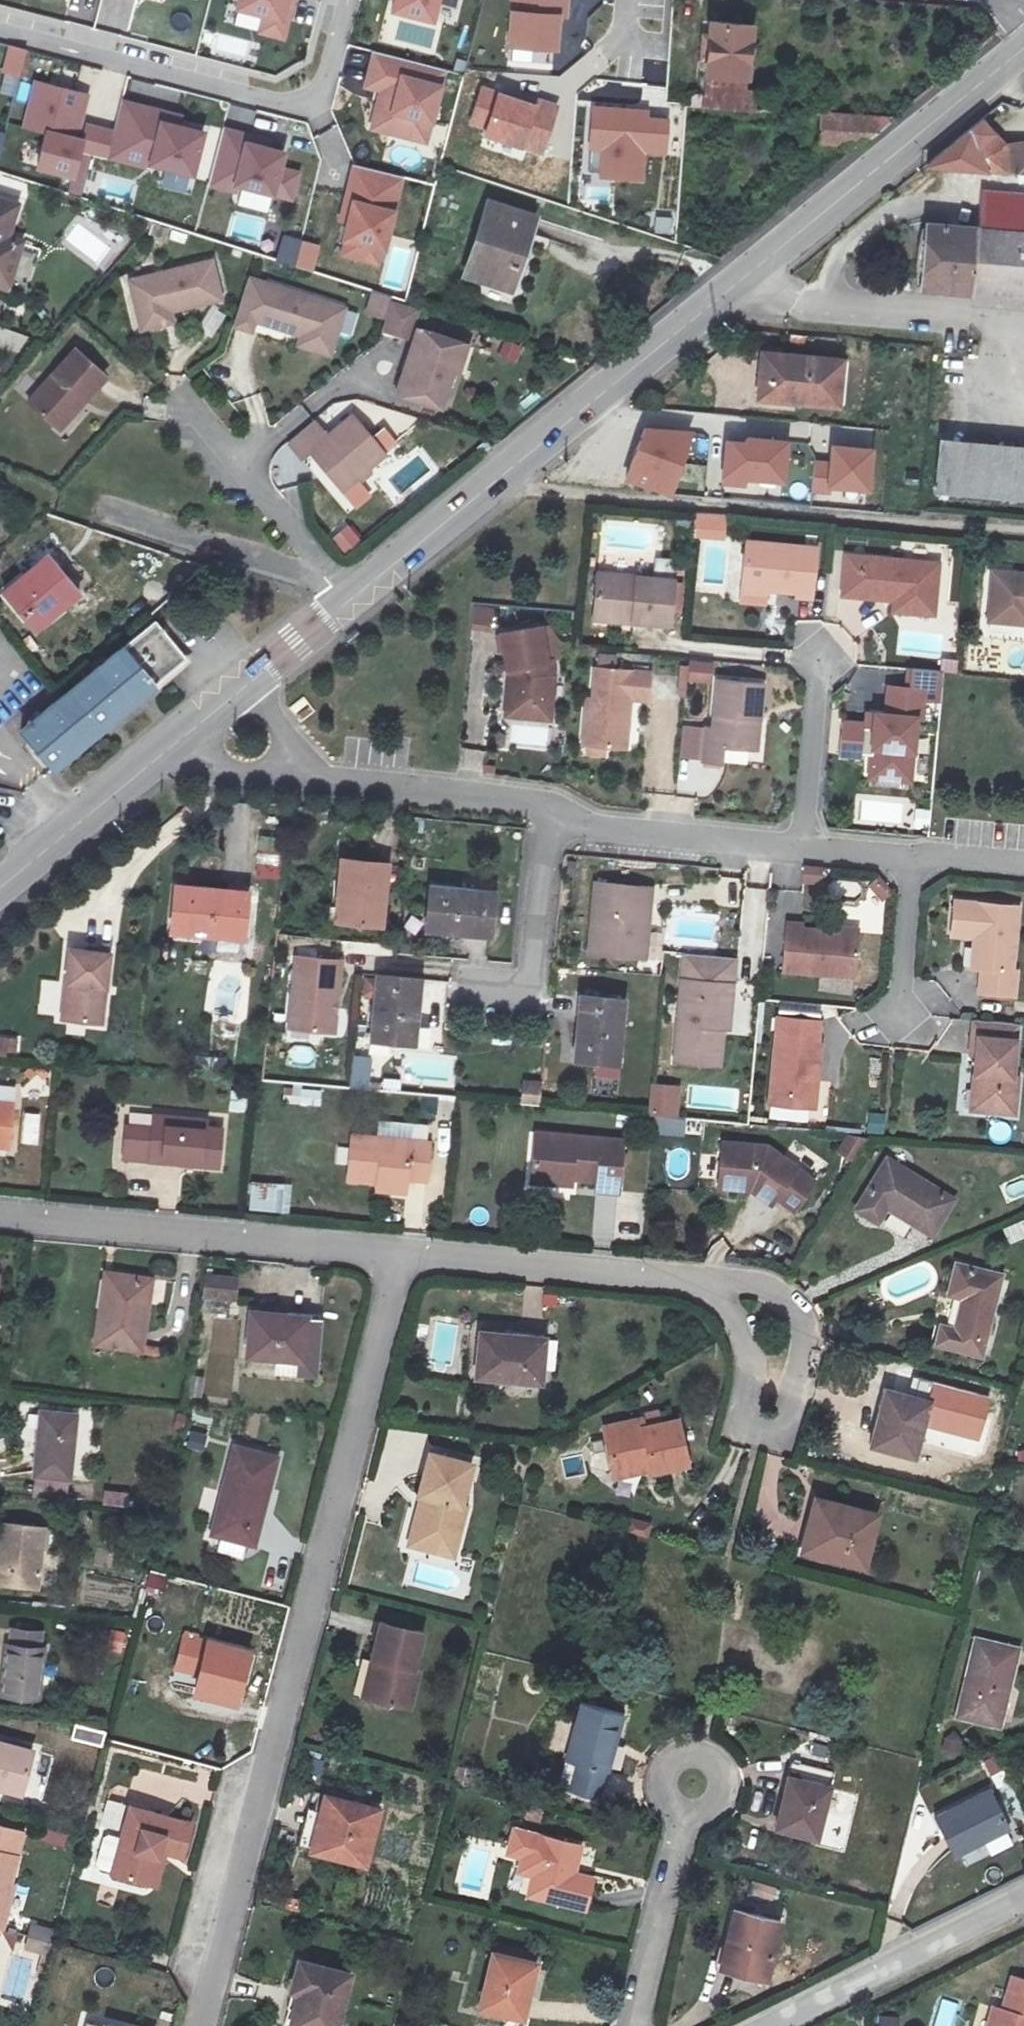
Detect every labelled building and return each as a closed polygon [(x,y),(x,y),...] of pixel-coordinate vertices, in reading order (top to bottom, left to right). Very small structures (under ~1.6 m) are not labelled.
[(236,11),(261,17),(255,35),(285,42),(289,20),(294,21),(298,0),(238,0),(236,11)] [(389,14),(436,25),(441,0),(393,0),(389,14)] [(509,10),(505,49),(559,54),(563,19),(569,19),(570,0),(509,0),(509,10)] [(703,109),(728,111),(754,113),(756,92),(746,91),(751,25),(710,22),(703,109)] [(25,51),(9,47),(3,75),(19,79),(25,51)] [(447,72),(371,52),(361,88),(377,92),(367,130),(427,148),(447,72)] [(125,103),(118,132),(81,123),(88,96),(35,83),(24,127),(48,133),(39,169),(74,178),(71,192),(80,194),(90,154),(193,179),(204,135),(179,129),(182,117),(125,103)] [(497,90),(479,85),(466,124),(484,130),(481,137),(544,157),(560,105),(538,97),(536,105),(497,93),(497,90)] [(651,108),(592,105),(587,150),(601,152),(599,180),(643,184),(646,156),(668,157),(669,119),(650,117),(651,108)] [(818,145),(861,148),(894,121),(820,115),(820,119),(818,145)] [(1023,174),(1023,144),(1002,146),(980,119),(924,166),(1023,174)] [(252,136),(225,130),(211,187),(238,194),(239,189),(291,202),(298,172),(283,168),(287,153),(250,144),(252,136)] [(342,254),(382,263),(402,180),(353,168),(341,218),(350,220),(342,254)] [(93,173),(91,192),(135,197),(137,179),(93,173)] [(1023,232),(1023,196),(984,193),(981,229),(1023,232)] [(0,198),(0,294),(7,296),(25,241),(12,238),(22,205),(0,198)] [(534,218),(490,202),(465,273),(511,288),(534,218)] [(981,229),(929,224),(923,288),(1023,297),(1023,232),(981,229)] [(318,245),(284,237),(278,263),(312,271),(318,245)] [(147,327),(186,318),(235,305),(224,262),(137,285),(147,327)] [(267,328),(309,342),(345,353),(358,311),(257,279),(241,333),(264,340),(267,328)] [(376,314),(382,295),(377,294),(371,312),(376,314)] [(390,318),(396,300),(382,295),(376,314),(390,318)] [(405,302),(396,300),(390,318),(387,329),(413,337),(422,308),(405,302)] [(189,331),(186,318),(147,327),(151,340),(189,331)] [(451,365),(460,337),(422,325),(401,391),(445,405),(457,367),(451,365)] [(471,341),(460,337),(451,365),(457,367),(463,369),(471,341)] [(515,361),(521,347),(504,341),(498,355),(515,361)] [(345,353),(309,342),(305,352),(342,363),(345,353)] [(36,409),(63,434),(90,403),(98,410),(123,383),(88,351),(36,409)] [(762,398),(830,404),(834,360),(766,355),(762,398)] [(844,361),(834,360),(830,404),(840,405),(844,361)] [(70,441),(98,410),(90,403),(63,434),(70,441)] [(314,422),(289,442),(288,443),(301,459),(310,452),(342,490),(355,479),(357,477),(366,478),(372,474),(372,464),(385,455),(371,440),(352,416),(328,437),(314,422)] [(371,440),(385,455),(397,445),(384,429),(371,440)] [(693,435),(645,433),(625,479),(671,497),(693,435)] [(728,443),(724,485),(745,487),(746,481),(783,484),(787,443),(748,440),(748,444),(728,443)] [(943,443),(939,497),(1023,503),(1023,450),(943,443)] [(834,448),(833,464),(816,462),(814,492),(832,494),(832,489),(871,492),(874,451),(834,448)] [(704,484),(706,467),(688,465),(686,483),(704,484)] [(355,479),(342,490),(356,507),(369,496),(355,479)] [(727,518),(696,516),(695,536),(726,539),(727,518)] [(346,527),(332,538),(345,553),(359,542),(346,527)] [(746,584),(771,587),(801,590),(800,594),(817,595),(821,545),(750,539),(746,584)] [(912,598),(940,601),(946,562),(854,551),(849,590),(904,596),(905,593),(913,594),(912,598)] [(74,596),(42,559),(1,596),(32,631),(74,596)] [(1019,622),(1019,614),(1023,615),(1023,572),(1000,569),(994,619),(1019,622)] [(598,573),(595,613),(632,615),(632,622),(669,625),(673,579),(598,573)] [(905,593),(904,596),(904,607),(911,608),(939,611),(940,601),(912,598),(913,594),(905,593)] [(469,626),(492,632),(497,609),(474,604),(469,626)] [(594,620),(632,622),(632,615),(595,613),(594,620)] [(156,620),(23,733),(56,771),(189,657),(156,620)] [(502,634),(508,670),(514,669),(516,680),(514,700),(531,701),(530,711),(552,713),(555,676),(553,661),(548,662),(542,628),(502,634)] [(685,695),(687,682),(712,686),(716,666),(678,660),(672,693),(685,695)] [(589,746),(605,747),(626,749),(630,700),(648,701),(650,673),(595,668),(593,700),(588,699),(584,745),(589,746)] [(552,720),(552,713),(530,711),(531,701),(514,700),(516,680),(514,669),(508,670),(510,682),(507,717),(552,720)] [(753,709),(761,710),(764,675),(719,671),(715,720),(709,720),(705,753),(723,755),(725,738),(750,741),(753,709)] [(873,764),(913,768),(915,745),(919,715),(925,716),(928,686),(893,682),(890,710),(879,709),(877,726),(873,764)] [(877,726),(879,709),(872,708),(870,725),(877,726)] [(753,709),(750,741),(758,741),(761,710),(753,709)] [(605,747),(589,746),(589,753),(604,755),(605,747)] [(912,777),(913,768),(873,764),(872,774),(912,777)] [(857,795),(856,824),(910,825),(911,796),(857,795)] [(258,835),(257,879),(282,879),(283,836),(258,835)] [(590,954),(642,957),(646,902),(652,902),(653,887),(656,863),(599,857),(597,882),(590,954)] [(397,868),(352,865),(347,927),(393,930),(397,868)] [(804,866),(804,885),(824,886),(825,867),(804,866)] [(856,899),(856,882),(830,882),(830,899),(856,899)] [(246,893),(178,888),(173,932),(242,937),(246,893)] [(507,893),(442,888),(438,934),(503,939),(507,893)] [(987,939),(984,969),(981,991),(1010,995),(1014,971),(1009,970),(1017,906),(953,898),(949,934),(977,937),(987,939)] [(648,957),(652,902),(646,902),(642,957),(648,957)] [(857,978),(860,932),(832,930),(804,928),(805,923),(788,922),(784,971),(857,978)] [(973,967),(984,969),(987,939),(977,937),(973,967)] [(111,954),(69,949),(61,1019),(104,1024),(111,954)] [(342,963),(297,958),(290,1030),(335,1035),(342,963)] [(728,1002),(733,1002),(735,983),(684,978),(674,1089),(720,1093),(725,1028),(728,1002)] [(426,1048),(429,983),(385,981),(385,986),(384,1002),(381,1046),(426,1048)] [(384,1002),(385,986),(375,985),(374,1001),(384,1002)] [(636,1001),(590,997),(587,1060),(631,1063),(636,1001)] [(772,1104),(817,1108),(820,1081),(824,1082),(828,1043),(820,1042),(822,1020),(780,1016),(772,1104)] [(1013,1023),(969,1019),(966,1054),(971,1055),(969,1073),(975,1074),(972,1110),(1009,1113),(1013,1077),(1007,1076),(1013,1023)] [(20,1054),(20,1036),(0,1036),(0,1053),(20,1054)] [(975,1074),(969,1073),(966,1109),(972,1110),(975,1074)] [(541,1106),(543,1079),(523,1077),(521,1104),(541,1106)] [(12,1105),(13,1089),(0,1087),(0,1104),(12,1105)] [(321,1105),(322,1088),(291,1087),(290,1104),(321,1105)] [(12,1105),(0,1104),(0,1149),(7,1149),(12,1105)] [(38,1145),(41,1113),(23,1111),(20,1144),(38,1145)] [(153,1128),(153,1115),(126,1112),(125,1125),(153,1128)] [(868,1112),(867,1133),(885,1134),(886,1113),(868,1112)] [(185,1117),(153,1115),(153,1128),(125,1125),(121,1162),(216,1171),(220,1132),(202,1130),(183,1128),(185,1117)] [(203,1119),(185,1117),(183,1128),(202,1130),(203,1119)] [(991,1141),(1009,1141),(1010,1124),(991,1123),(991,1141)] [(836,1151),(855,1163),(869,1142),(850,1130),(836,1151)] [(531,1133),(527,1173),(564,1177),(563,1185),(586,1188),(586,1190),(611,1193),(616,1141),(531,1133)] [(384,1184),(402,1186),(403,1177),(421,1179),(426,1145),(350,1138),(347,1180),(384,1184)] [(720,1194),(753,1198),(756,1182),(784,1201),(779,1206),(796,1218),(821,1183),(770,1146),(724,1142),(720,1194)] [(947,1207),(886,1163),(854,1208),(871,1220),(882,1205),(926,1237),(947,1207)] [(527,1181),(563,1185),(564,1177),(527,1173),(527,1181)] [(290,1213),(292,1184),(250,1181),(248,1210),(290,1213)] [(756,1182),(753,1198),(775,1213),(779,1206),(784,1201),(756,1182)] [(1002,1224),(1008,1242),(1023,1236),(1023,1215),(1002,1224)] [(997,1273),(953,1262),(946,1291),(959,1294),(951,1328),(939,1324),(935,1340),(978,1352),(997,1273)] [(240,1277),(206,1274),(203,1300),(238,1304),(240,1277)] [(105,1276),(99,1318),(108,1319),(114,1277),(105,1276)] [(152,1282),(114,1277),(108,1319),(99,1318),(94,1349),(143,1355),(152,1282)] [(299,1360),(304,1315),(246,1309),(241,1354),(275,1357),(299,1360)] [(299,1360),(275,1357),(274,1372),(320,1377),(326,1318),(304,1315),(299,1360)] [(553,1337),(483,1331),(479,1378),(548,1386),(553,1337)] [(205,1380),(190,1378),(188,1396),(202,1397),(205,1380)] [(930,1403),(925,1425),(979,1438),(988,1400),(935,1387),(930,1403)] [(930,1403),(887,1391),(873,1446),(917,1458),(925,1425),(930,1403)] [(76,1417),(40,1413),(32,1477),(67,1482),(76,1417)] [(631,1418),(596,1430),(613,1475),(646,1464),(649,1470),(683,1458),(667,1414),(634,1426),(631,1418)] [(1023,1462),(1023,1443),(1009,1443),(1009,1462),(1023,1462)] [(407,1549),(445,1559),(457,1510),(464,1512),(477,1462),(429,1450),(416,1499),(421,1500),(407,1549)] [(238,1451),(210,1538),(248,1548),(254,1529),(260,1531),(280,1464),(238,1451)] [(105,1488),(103,1504),(128,1506),(129,1491),(105,1488)] [(874,1514),(821,1500),(814,1523),(819,1525),(811,1554),(861,1567),(874,1514)] [(470,1513),(464,1512),(457,1510),(445,1559),(457,1562),(470,1513)] [(650,1533),(650,1520),(631,1520),(631,1533),(650,1533)] [(8,1523),(5,1554),(1,1553),(0,1564),(0,1581),(41,1586),(47,1527),(8,1523)] [(379,1620),(369,1661),(377,1663),(368,1700),(414,1711),(423,1674),(418,1673),(429,1633),(379,1620)] [(40,1699),(47,1629),(10,1625),(2,1696),(40,1699)] [(1020,1648),(979,1639),(960,1714),(1000,1724),(1020,1648)] [(233,1702),(246,1655),(211,1645),(198,1693),(233,1702)] [(360,1698),(368,1700),(377,1663),(369,1661),(360,1698)] [(626,1718),(580,1706),(565,1765),(576,1768),(568,1794),(599,1803),(606,1776),(610,1777),(626,1718)] [(32,1753),(0,1744),(0,1791),(19,1796),(32,1753)] [(832,1771),(793,1760),(775,1826),(814,1836),(832,1771)] [(988,1788),(935,1816),(955,1853),(1008,1825),(988,1788)] [(324,1791),(320,1810),(310,1847),(365,1861),(379,1805),(324,1791)] [(128,1802),(119,1837),(112,1865),(109,1875),(142,1884),(151,1850),(168,1855),(186,1860),(195,1820),(128,1802)] [(310,1847),(320,1810),(308,1807),(298,1844),(310,1847)] [(576,1846),(510,1827),(501,1858),(514,1862),(511,1875),(527,1881),(523,1894),(581,1909),(589,1878),(569,1873),(576,1846)] [(2,1932),(8,1912),(3,1911),(18,1859),(16,1859),(22,1835),(0,1829),(0,1931),(2,1932)] [(99,1862),(112,1865),(119,1837),(107,1833),(99,1862)] [(842,1851),(827,1847),(821,1867),(835,1871),(842,1851)] [(160,1889),(168,1855),(151,1850),(142,1884),(160,1889)] [(776,1886),(755,1880),(750,1893),(772,1900),(776,1886)] [(781,1922),(737,1910),(722,1961),(749,1969),(748,1972),(767,1978),(781,1922)] [(27,1925),(24,1938),(53,1946),(54,1942),(57,1933),(27,1925)] [(53,1946),(24,1938),(20,1952),(49,1961),(53,1946)] [(535,1964),(492,1953),(477,2008),(520,2020),(535,1964)] [(304,1959),(292,2006),(302,2009),(298,2025),(344,2025),(357,1972),(304,1959)] [(989,2025),(1023,2025),(1023,1995),(1007,1990),(1001,2008),(995,2007),(989,2025)] [(935,2025),(952,2025),(959,2002),(943,1998),(935,2025)]
